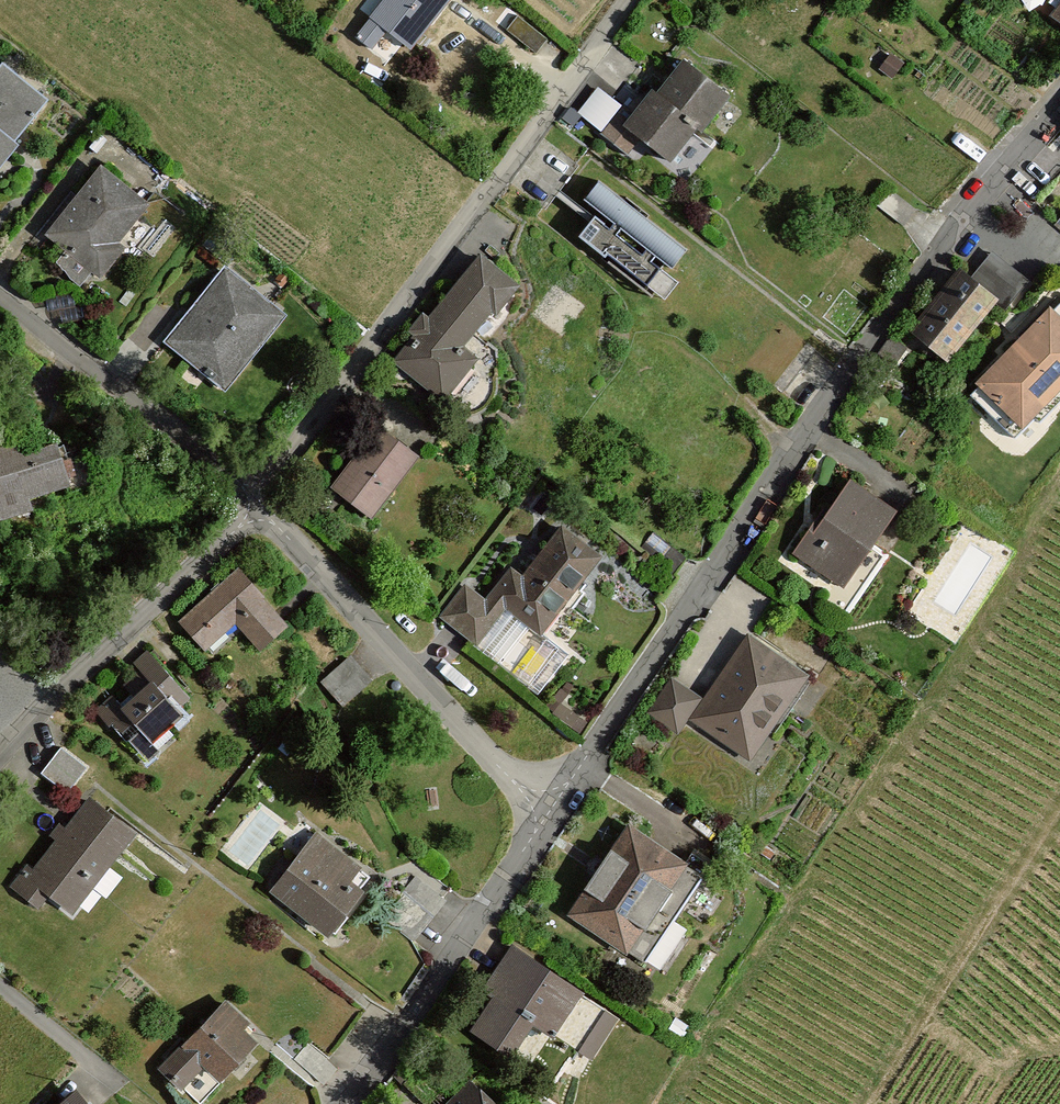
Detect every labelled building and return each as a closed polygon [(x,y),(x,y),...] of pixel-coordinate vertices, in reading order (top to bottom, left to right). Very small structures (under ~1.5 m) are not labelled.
[(456,0),(384,0),(354,38),(376,55),(390,37),(413,54),(456,0)] [(1059,18),(1059,0),(1039,0),(1059,18)] [(599,136),(631,162),(645,145),(671,166),(700,131),(706,136),(734,102),(684,60),(659,90),(654,86),(635,110),(626,103),(599,136)] [(51,106),(1,64),(0,66),(0,167),(51,106)] [(602,129),(621,103),(597,86),(578,111),(602,129)] [(154,208),(99,164),(41,235),(96,280),(154,208)] [(599,181),(582,202),(676,275),(688,254),(599,181)] [(678,285),(592,220),(581,237),(665,302),(678,285)] [(424,310),(387,357),(442,411),(479,359),(467,348),(522,286),(480,250),(430,317),(424,310)] [(285,318),(224,260),(165,342),(229,397),(285,318)] [(962,267),(913,329),(950,360),(998,300),(962,267)] [(980,383),(1024,426),(1059,391),(1059,317),(1053,309),(980,383)] [(0,446),(0,523),(74,492),(56,425),(0,446)] [(379,426),(329,491),(370,524),(416,459),(379,426)] [(853,481),(791,558),(844,589),(895,511),(853,481)] [(602,561),(561,524),(520,577),(511,569),(507,578),(484,558),(443,619),(482,650),(506,615),(547,645),(602,561)] [(240,570),(180,620),(207,656),(235,627),(258,656),(287,624),(240,570)] [(747,631),(689,720),(753,764),(809,677),(747,631)] [(149,650),(99,710),(151,772),(176,742),(170,733),(194,704),(149,650)] [(352,654),(324,679),(347,704),(375,679),(352,654)] [(649,713),(678,732),(702,694),(672,676),(649,713)] [(62,751),(36,784),(61,807),(86,772),(62,751)] [(27,864),(9,890),(41,918),(51,903),(73,923),(138,840),(91,798),(67,831),(58,824),(49,836),(56,843),(36,872),(27,864)] [(631,820),(567,916),(648,969),(707,883),(631,820)] [(316,831),(269,889),(326,935),(368,879),(316,831)] [(493,999),(471,1031),(514,1062),(535,1029),(556,1041),(582,992),(513,944),(484,991),(493,999)] [(155,1071),(195,1103),(214,1103),(269,1038),(218,996),(155,1071)] [(447,1103),(492,1103),(469,1080),(447,1103)] [(64,1103),(84,1103),(76,1094),(64,1103)]
